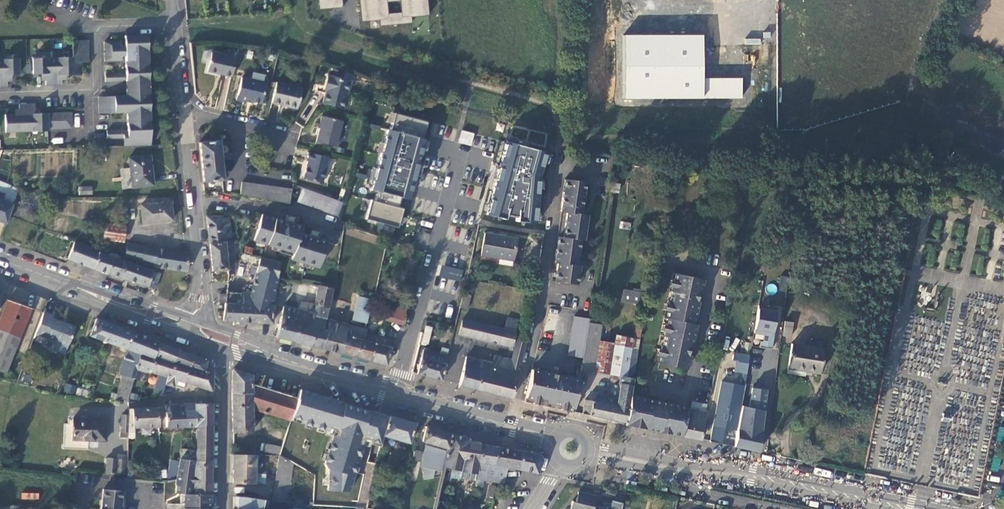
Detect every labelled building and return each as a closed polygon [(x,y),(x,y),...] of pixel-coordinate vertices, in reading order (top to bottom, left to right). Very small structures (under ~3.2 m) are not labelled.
[(318,10),(342,8),(342,0),(318,0),(318,10)] [(380,26),(412,23),(411,18),(429,16),(428,0),(359,0),(361,22),(379,21),(380,26)] [(742,99),(743,78),(704,77),(705,35),(625,34),(624,98),(742,99)] [(122,51),(122,42),(105,43),(106,62),(123,62),(122,53),(126,53),(126,73),(127,82),(127,97),(98,98),(99,114),(128,114),(128,131),(129,139),(126,139),(126,146),(152,146),(148,36),(125,37),(126,51),(122,51)] [(32,59),(33,74),(41,74),(46,74),(46,81),(46,86),(62,85),(62,80),(62,76),(67,75),(82,75),(82,63),(89,63),(88,41),(73,41),(74,57),(32,59)] [(234,57),(211,51),(206,70),(230,75),(234,57)] [(7,86),(8,82),(7,75),(12,75),(20,75),(19,59),(0,60),(0,87),(7,86)] [(123,82),(123,74),(106,74),(106,82),(123,82)] [(265,79),(241,74),(236,97),(244,99),(245,97),(260,101),(265,79)] [(349,81),(328,76),(325,89),(322,103),(342,108),(349,81)] [(301,86),(277,81),(272,101),(281,103),(281,102),(286,103),(286,104),(297,107),(301,86)] [(36,114),(36,110),(35,105),(19,105),(20,110),(20,114),(15,114),(7,115),(8,134),(49,132),(49,130),(72,129),(71,113),(41,114),(36,114)] [(365,218),(399,227),(404,208),(399,206),(401,198),(409,200),(427,136),(422,134),(427,118),(395,110),(390,127),(387,127),(370,190),(378,192),(376,200),(371,199),(365,218)] [(341,121),(320,116),(318,125),(320,125),(316,143),(335,147),(341,121)] [(458,143),(472,145),(474,133),(461,130),(458,143)] [(125,139),(125,131),(107,132),(108,139),(125,139)] [(505,137),(486,214),(503,219),(504,215),(516,217),(516,221),(535,224),(538,176),(546,149),(505,137)] [(218,141),(199,143),(203,181),(222,179),(218,141)] [(329,157),(308,152),(306,160),(308,161),(304,178),(323,182),(329,157)] [(152,185),(148,155),(128,158),(132,188),(152,185)] [(577,286),(579,269),(580,267),(575,267),(579,241),(582,241),(586,216),(580,215),(582,200),(584,183),(567,181),(566,190),(563,192),(560,213),(566,214),(565,225),(568,229),(567,236),(566,237),(563,237),(563,238),(561,238),(560,248),(556,249),(554,264),(558,264),(557,270),(560,274),(558,283),(577,286)] [(241,182),(240,194),(259,197),(289,204),(291,189),(241,182)] [(79,186),(78,194),(92,194),(92,186),(79,186)] [(316,206),(320,194),(302,188),(298,200),(316,206)] [(342,202),(320,194),(316,206),(315,208),(338,216),(342,202)] [(8,225),(14,206),(0,201),(0,222),(8,225)] [(174,220),(171,202),(142,206),(144,224),(174,220)] [(278,211),(276,217),(283,219),(285,213),(278,211)] [(272,244),(283,248),(285,249),(292,251),(291,254),(290,257),(296,259),(304,262),(309,264),(315,266),(323,269),(331,271),(335,259),(340,245),(308,234),(300,232),(291,229),(293,223),(287,221),(283,219),(276,217),(261,212),(253,238),(272,244)] [(222,215),(207,216),(210,243),(231,241),(228,217),(222,217),(222,215)] [(125,228),(106,225),(103,239),(123,243),(125,228)] [(302,226),(300,232),(308,234),(309,229),(302,226)] [(516,239),(485,233),(481,255),(512,260),(516,239)] [(234,266),(233,241),(231,241),(210,243),(213,270),(227,269),(228,273),(233,272),(234,266)] [(68,259),(107,275),(108,273),(113,258),(74,243),(68,259)] [(146,247),(130,244),(127,257),(143,263),(146,247)] [(146,247),(143,263),(156,267),(188,271),(191,254),(146,247)] [(241,303),(225,302),(223,320),(271,322),(273,299),(279,262),(277,262),(274,261),(260,257),(251,292),(242,292),(241,303)] [(108,273),(155,290),(161,274),(113,258),(108,273)] [(439,277),(461,281),(463,269),(442,265),(439,277)] [(703,281),(675,275),(666,320),(669,321),(668,329),(666,330),(661,355),(662,358),(661,365),(687,370),(690,357),(688,357),(690,349),(692,349),(696,326),(694,325),(699,302),(697,302),(699,293),(701,293),(703,281)] [(314,313),(299,310),(297,315),(296,323),(297,323),(296,328),(294,341),(311,345),(316,327),(322,329),(331,288),(312,283),(311,285),(317,286),(315,299),(317,299),(316,303),(307,301),(306,309),(315,311),(314,313)] [(623,288),(621,302),(638,305),(641,291),(623,288)] [(406,316),(411,293),(397,289),(392,312),(406,316)] [(242,292),(226,290),(226,293),(225,302),(241,303),(242,292)] [(470,296),(463,294),(460,308),(467,310),(470,296)] [(355,320),(366,322),(371,299),(358,296),(356,303),(359,304),(355,320)] [(0,318),(0,368),(6,370),(31,307),(8,298),(0,318)] [(296,323),(292,321),(294,308),(283,305),(276,336),(294,341),(296,328),(297,323),(296,323)] [(754,333),(772,336),(776,308),(758,305),(754,333)] [(56,316),(45,311),(37,332),(56,340),(70,345),(77,327),(55,318),(56,316)] [(458,334),(511,346),(514,332),(503,329),(467,320),(468,315),(465,314),(463,320),(461,319),(458,334)] [(568,356),(582,358),(584,351),(588,322),(589,318),(575,316),(568,356)] [(367,329),(328,318),(325,330),(321,348),(340,353),(345,336),(363,341),(365,333),(367,329)] [(506,318),(503,329),(514,332),(517,320),(506,318)] [(90,336),(108,343),(114,326),(96,319),(90,336)] [(601,325),(588,322),(584,351),(582,358),(580,370),(594,373),(595,373),(599,344),(602,325),(601,325)] [(792,338),(795,324),(788,323),(785,336),(792,338)] [(110,343),(127,349),(133,332),(114,326),(108,343),(110,343)] [(432,327),(426,326),(421,342),(427,344),(432,327)] [(316,327),(311,345),(321,348),(325,330),(324,329),(322,329),(316,327)] [(127,386),(130,387),(134,375),(140,354),(151,357),(157,342),(133,332),(127,349),(127,350),(118,374),(124,376),(121,384),(127,386)] [(376,335),(365,333),(363,341),(345,336),(340,353),(371,361),(375,344),(377,344),(378,336),(376,335)] [(386,365),(393,340),(378,336),(377,344),(375,344),(371,361),(386,365)] [(616,337),(615,347),(610,375),(622,377),(632,379),(635,362),(638,341),(616,337)] [(70,345),(56,340),(53,349),(66,354),(70,345)] [(465,357),(459,385),(512,398),(525,343),(516,341),(511,360),(494,356),(492,363),(465,357)] [(153,390),(162,393),(164,385),(166,378),(167,378),(178,351),(157,342),(151,357),(140,354),(134,375),(139,377),(141,371),(148,373),(148,371),(158,375),(153,390)] [(615,347),(599,344),(595,373),(610,375),(615,347)] [(824,350),(792,345),(786,374),(803,377),(805,369),(810,370),(809,372),(820,374),(824,350)] [(436,353),(435,353),(423,350),(417,374),(427,376),(428,377),(430,377),(441,380),(448,349),(441,347),(439,354),(436,353)] [(184,383),(210,391),(213,390),(212,373),(204,371),(206,362),(178,351),(167,378),(166,378),(164,385),(182,389),(184,383)] [(550,375),(532,372),(526,398),(574,408),(579,381),(561,378),(550,375)] [(620,400),(614,399),(613,401),(613,404),(612,406),(615,407),(613,421),(625,423),(629,398),(632,379),(622,377),(620,393),(621,393),(620,400)] [(723,383),(712,442),(723,445),(726,429),(737,431),(744,387),(723,383)] [(74,387),(66,385),(64,391),(72,394),(74,387)] [(751,408),(742,406),(736,447),(760,452),(768,390),(754,389),(751,408)] [(370,412),(300,390),(297,400),(292,417),(301,420),(300,423),(334,432),(325,464),(327,468),(330,468),(328,490),(349,492),(365,439),(365,438),(364,437),(363,437),(365,431),(366,431),(367,430),(368,430),(372,417),(372,416),(371,415),(369,414),(370,412)] [(213,424),(213,397),(197,398),(196,403),(185,403),(185,411),(186,411),(187,425),(198,425),(213,424)] [(595,403),(610,406),(610,403),(613,404),(613,401),(609,400),(596,397),(595,403)] [(525,403),(573,413),(574,408),(526,398),(525,403)] [(705,412),(690,409),(684,408),(676,407),(646,401),(629,398),(625,423),(625,425),(638,428),(671,435),(683,437),(700,440),(705,413),(705,412)] [(610,406),(595,403),(590,402),(587,415),(613,421),(615,407),(612,406),(613,404),(610,403),(610,406)] [(167,426),(187,425),(186,411),(185,411),(185,403),(179,404),(172,404),(166,404),(167,426)] [(133,409),(130,409),(129,415),(129,431),(134,431),(134,426),(159,425),(158,407),(133,408),(133,409)] [(365,439),(382,444),(384,436),(386,427),(389,417),(370,411),(370,412),(369,414),(371,415),(372,416),(372,417),(368,430),(367,430),(366,431),(365,431),(363,437),(364,437),(365,438),(365,439)] [(384,436),(410,444),(415,424),(389,417),(386,427),(384,436)] [(106,419),(73,418),(72,439),(105,440),(106,419)] [(212,459),(213,424),(198,425),(198,444),(195,460),(205,461),(206,460),(212,459)] [(435,472),(442,473),(444,468),(448,450),(451,435),(426,428),(423,443),(426,443),(424,453),(423,455),(419,454),(418,460),(422,461),(421,463),(420,468),(423,468),(424,481),(433,480),(435,472)] [(448,478),(458,480),(459,479),(467,440),(451,435),(448,450),(444,468),(450,469),(448,478)] [(468,444),(469,440),(467,440),(459,479),(475,482),(479,464),(478,464),(482,446),(468,444)] [(265,444),(264,451),(279,454),(280,446),(265,444)] [(496,449),(482,446),(478,464),(479,464),(496,467),(499,449),(496,449)] [(523,453),(499,449),(496,467),(479,464),(475,482),(479,482),(479,480),(504,483),(508,467),(521,470),(523,453)] [(415,451),(413,461),(421,463),(422,461),(418,460),(419,454),(423,455),(424,453),(415,451)] [(521,470),(538,474),(543,461),(540,456),(523,453),(521,470)] [(257,485),(258,455),(233,454),(232,484),(257,485)] [(184,508),(212,508),(212,506),(211,492),(212,459),(206,460),(205,461),(195,460),(180,458),(176,478),(176,490),(181,491),(181,505),(184,505),(184,508)] [(124,460),(107,459),(106,474),(124,475),(124,460)] [(144,472),(144,479),(161,481),(160,468),(154,468),(154,472),(144,472)] [(144,472),(127,471),(127,478),(144,479),(144,472)] [(497,486),(490,485),(487,498),(494,499),(497,486)] [(120,492),(101,490),(101,501),(102,501),(102,508),(119,508),(120,492)] [(623,502),(612,499),(611,504),(604,503),(604,504),(603,508),(594,506),(595,502),(596,496),(578,492),(576,502),(572,501),(570,508),(622,508),(623,502)] [(233,508),(265,508),(268,501),(233,497),(233,508)]
